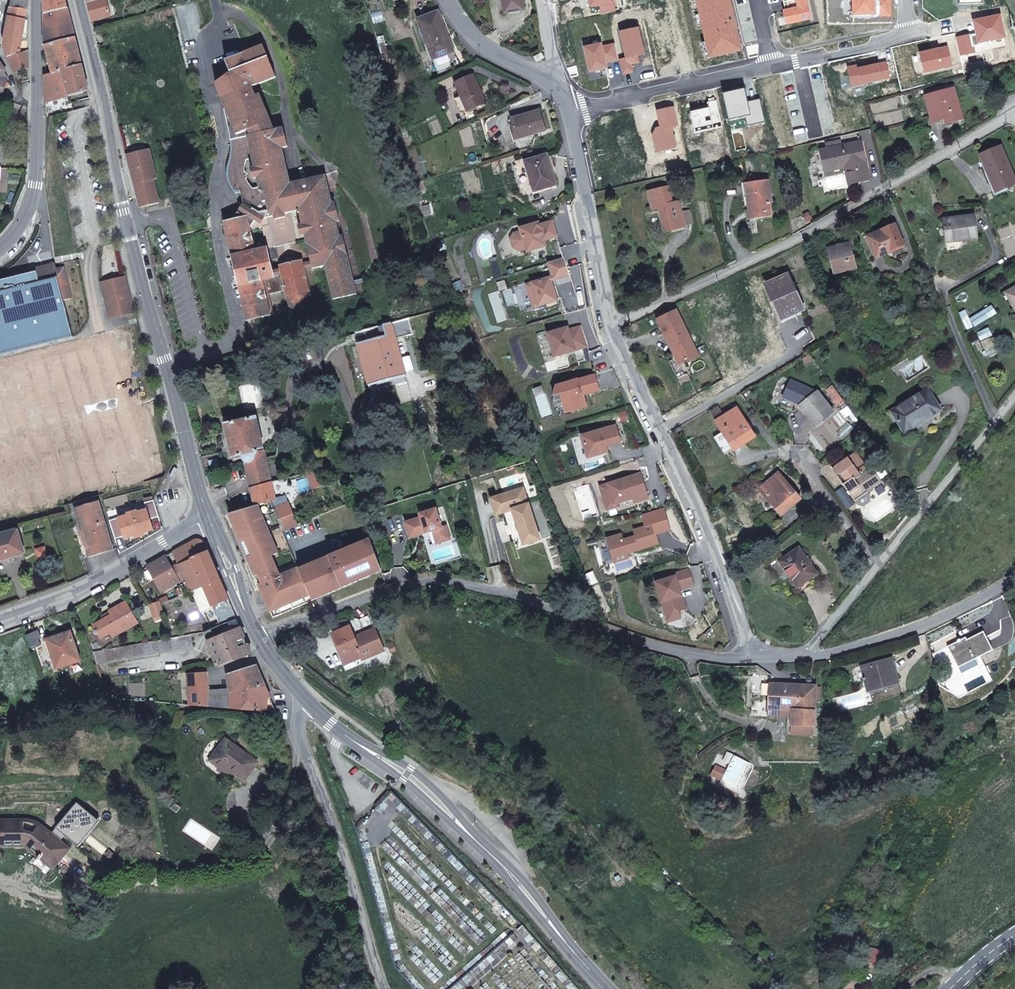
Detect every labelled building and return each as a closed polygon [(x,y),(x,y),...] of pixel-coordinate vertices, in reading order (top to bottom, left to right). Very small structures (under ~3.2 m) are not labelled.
[(29,0),(13,0),(11,8),(27,9),(29,10),(29,0)] [(66,0),(45,0),(45,13),(68,8),(66,0)] [(106,0),(101,0),(89,3),(93,21),(110,16),(106,0)] [(522,0),(502,0),(505,12),(523,9),(522,0)] [(25,19),(27,9),(11,8),(9,16),(25,19)] [(76,37),(68,8),(45,13),(45,46),(46,46),(76,37)] [(454,51),(438,11),(418,20),(433,59),(454,51)] [(20,54),(25,19),(9,16),(4,44),(5,44),(9,58),(20,54)] [(83,66),(76,37),(46,46),(53,73),(64,70),(83,66)] [(269,116),(260,94),(256,95),(252,87),(276,77),(263,45),(226,61),(232,74),(230,75),(229,74),(216,83),(222,99),(244,90),(246,94),(241,96),(243,101),(226,108),(237,135),(249,130),(251,135),(272,130),(271,127),(266,125),(269,116)] [(29,69),(28,51),(20,54),(9,58),(16,74),(29,69)] [(544,57),(542,53),(534,57),(537,62),(544,57)] [(4,71),(5,69),(0,61),(0,95),(2,96),(6,86),(7,83),(8,79),(4,71)] [(89,91),(83,66),(64,70),(70,96),(89,91)] [(70,96),(64,70),(53,73),(46,75),(46,102),(59,99),(70,96)] [(486,103),(474,75),(455,83),(461,96),(468,111),(476,107),(486,103)] [(937,93),(935,87),(924,90),(925,96),(937,93)] [(955,90),(954,88),(937,93),(925,96),(931,118),(944,115),(945,118),(946,123),(963,119),(957,99),(955,90)] [(243,101),(241,96),(246,94),(244,90),(222,99),(226,108),(243,101)] [(468,111),(461,96),(455,99),(462,114),(464,113),(468,111)] [(63,112),(59,99),(46,102),(46,117),(63,112)] [(480,114),(476,107),(468,111),(464,113),(467,120),(480,114)] [(545,130),(540,111),(512,119),(514,127),(511,128),(515,139),(545,130)] [(275,130),(269,116),(266,125),(271,127),(272,130),(275,130)] [(339,221),(334,202),(332,202),(325,175),(313,178),(313,180),(309,182),(309,181),(308,181),(308,180),(307,179),(306,179),(306,178),(305,178),(304,178),(303,178),(303,179),(302,179),(302,180),(301,180),(301,181),(301,182),(301,183),(301,184),(294,185),(291,183),(283,148),(288,147),(284,127),(275,130),(272,130),(251,135),(248,136),(255,167),(251,168),(254,179),(258,178),(264,202),(267,201),(271,217),(298,211),(298,213),(300,213),(306,240),(313,269),(326,266),(334,300),(357,294),(343,235),(333,237),(332,232),(336,231),(334,222),(339,221)] [(870,179),(861,141),(842,146),(827,149),(820,151),(825,171),(846,167),(850,184),(870,179)] [(842,146),(841,141),(826,144),(827,149),(842,146)] [(1001,146),(981,155),(997,192),(1014,184),(1014,180),(1001,146)] [(157,179),(149,149),(132,153),(134,159),(129,166),(137,196),(144,200),(146,206),(159,203),(154,179),(157,179)] [(556,184),(547,155),(525,162),(534,191),(556,184)] [(772,216),(770,203),(772,203),(768,180),(744,183),(749,212),(753,211),(755,219),(772,216)] [(755,219),(753,211),(749,212),(744,183),(741,184),(747,220),(755,219)] [(685,226),(679,202),(672,203),(668,187),(649,192),(653,209),(660,207),(666,231),(685,226)] [(146,206),(144,200),(137,196),(140,207),(146,206)] [(252,210),(243,204),(239,210),(248,215),(252,210)] [(681,212),(685,226),(693,224),(689,210),(681,212)] [(298,213),(298,211),(271,217),(268,218),(275,247),(277,247),(306,240),(300,213),(298,213)] [(812,219),(809,212),(804,215),(807,221),(812,219)] [(978,238),(975,215),(944,219),(946,239),(965,237),(966,240),(978,238)] [(270,260),(267,248),(255,251),(250,229),(247,217),(225,223),(248,320),(270,315),(265,293),(262,280),(274,277),(270,260)] [(544,240),(557,237),(553,221),(540,225),(539,222),(521,228),(521,232),(514,234),(511,239),(514,247),(519,250),(526,248),(528,251),(545,246),(544,240)] [(904,244),(896,225),(868,236),(877,258),(886,254),(885,252),(904,244)] [(852,256),(850,246),(831,250),(834,258),(836,258),(840,270),(855,266),(854,263),(852,256)] [(565,258),(549,263),(554,280),(570,275),(565,258)] [(309,289),(302,262),(297,262),(286,265),(281,266),(283,275),(288,294),(287,295),(290,307),(296,311),(309,308),(313,302),(310,289),(309,289)] [(71,298),(64,268),(56,270),(55,266),(54,265),(42,268),(42,269),(37,271),(40,282),(58,278),(63,300),(71,298)] [(37,271),(0,280),(0,292),(40,282),(37,271)] [(283,291),(280,276),(274,277),(262,280),(265,293),(269,292),(269,295),(270,295),(283,291)] [(134,312),(125,277),(102,283),(105,295),(109,297),(110,302),(108,306),(111,318),(134,312)] [(550,277),(527,285),(531,297),(539,295),(542,305),(558,300),(550,277)] [(58,278),(40,282),(0,292),(0,355),(73,337),(63,300),(58,278)] [(799,303),(788,279),(769,287),(781,313),(799,305),(801,310),(805,308),(802,301),(799,303)] [(1006,293),(1014,308),(1014,287),(1006,293)] [(274,314),(270,295),(269,295),(269,292),(265,293),(270,315),(274,314)] [(539,295),(531,297),(534,307),(542,305),(539,295)] [(655,314),(658,319),(677,310),(674,305),(655,314)] [(801,310),(799,305),(781,313),(783,318),(801,310)] [(684,324),(677,310),(658,319),(675,355),(677,353),(682,363),(699,355),(684,324)] [(413,333),(409,319),(391,324),(396,338),(413,333)] [(396,338),(391,324),(391,322),(383,324),(384,326),(386,335),(358,343),(369,385),(406,375),(396,338)] [(568,327),(548,334),(555,357),(587,347),(581,327),(569,330),(568,327)] [(806,365),(813,360),(810,354),(803,359),(806,365)] [(600,390),(596,377),(580,382),(579,379),(557,386),(554,396),(561,394),(567,412),(587,406),(584,395),(600,390)] [(834,411),(818,391),(817,392),(791,380),(784,397),(801,404),(800,406),(805,412),(808,410),(818,424),(834,411)] [(838,399),(841,397),(832,384),(829,386),(838,399)] [(941,410),(928,389),(892,411),(905,432),(941,410)] [(725,416),(718,406),(710,411),(717,422),(725,416)] [(748,425),(738,408),(725,416),(717,422),(734,449),(755,436),(750,428),(748,429),(746,426),(748,425)] [(818,424),(808,410),(805,412),(816,426),(818,424)] [(264,450),(256,416),(224,423),(232,457),(243,455),(264,450)] [(581,436),(588,458),(608,452),(607,446),(621,442),(616,425),(581,436)] [(266,458),(264,450),(243,455),(245,463),(266,458)] [(868,492),(882,482),(881,480),(873,469),(872,467),(861,475),(856,469),(864,463),(856,452),(832,468),(838,477),(840,476),(845,483),(843,484),(858,505),(863,506),(870,501),(871,495),(868,492)] [(271,482),(266,458),(245,463),(251,488),(271,482)] [(880,464),(873,469),(881,480),(888,475),(880,464)] [(321,485),(316,470),(308,472),(312,488),(321,485)] [(649,498),(642,473),(601,485),(607,506),(618,503),(634,498),(636,503),(649,498)] [(800,498),(794,491),(792,493),(790,490),(791,488),(779,474),(760,490),(781,514),(800,498)] [(275,498),(271,482),(251,488),(255,506),(258,505),(271,501),(272,501),(275,500),(275,498)] [(493,498),(499,514),(512,510),(524,545),(540,539),(523,488),(493,498)] [(297,524),(286,495),(275,498),(275,500),(272,501),(271,501),(273,510),(275,509),(284,530),(297,524)] [(496,515),(499,514),(493,498),(491,499),(496,515)] [(113,549),(99,501),(75,508),(89,556),(113,549)] [(138,511),(133,512),(140,537),(146,535),(145,533),(154,530),(151,519),(159,517),(154,501),(146,503),(148,510),(139,512),(138,511)] [(273,510),(271,501),(258,505),(278,553),(272,556),(280,576),(298,568),(291,551),(283,531),(284,531),(284,530),(275,509),(273,510)] [(303,579),(298,568),(280,576),(272,556),(278,553),(258,505),(255,506),(248,508),(234,512),(228,514),(233,525),(234,525),(241,541),(240,542),(255,575),(262,591),(261,591),(267,604),(267,603),(271,610),(270,610),(270,611),(273,619),(312,602),(313,602),(313,601),(325,595),(322,590),(315,593),(308,577),(303,579)] [(420,518),(405,523),(410,538),(422,534),(421,530),(424,529),(425,533),(432,531),(436,544),(450,539),(446,526),(441,527),(435,509),(419,514),(420,518)] [(128,516),(110,521),(116,539),(124,537),(125,539),(134,536),(135,538),(140,537),(133,512),(127,514),(128,516)] [(660,543),(654,524),(635,530),(637,536),(624,539),(622,533),(608,538),(615,562),(629,557),(628,553),(660,543)] [(18,530),(0,535),(0,560),(25,553),(18,530)] [(369,538),(360,542),(363,548),(371,544),(369,538)] [(192,559),(207,552),(204,544),(204,543),(203,543),(203,542),(202,541),(201,541),(200,540),(199,540),(198,540),(197,540),(196,540),(173,552),(178,565),(179,564),(192,559)] [(360,542),(298,568),(303,579),(308,577),(315,593),(317,592),(322,590),(325,595),(371,576),(369,570),(379,565),(371,544),(363,548),(360,542)] [(817,574),(800,548),(780,561),(798,587),(808,580),(817,574)] [(220,580),(208,552),(207,552),(192,559),(204,586),(220,580)] [(172,568),(166,557),(148,567),(162,591),(179,581),(172,568)] [(204,586),(192,559),(179,564),(185,578),(184,578),(186,583),(190,592),(192,591),(204,586)] [(185,578),(179,564),(178,565),(172,568),(179,581),(184,578),(185,578)] [(369,570),(371,576),(382,571),(379,565),(369,570)] [(656,582),(668,622),(681,618),(679,611),(686,608),(680,589),(694,585),(690,569),(675,574),(676,576),(656,582)] [(228,599),(220,580),(204,586),(213,606),(228,599)] [(811,585),(808,580),(798,587),(801,591),(811,585)] [(190,592),(186,583),(180,585),(184,595),(190,592)] [(213,606),(204,586),(192,591),(201,613),(213,608),(213,606)] [(237,619),(228,599),(213,606),(213,608),(221,625),(237,619)] [(137,622),(126,602),(110,612),(110,613),(112,616),(104,620),(94,626),(96,630),(98,634),(101,638),(111,632),(113,636),(137,622)] [(164,615),(159,602),(150,605),(154,618),(164,615)] [(241,628),(237,619),(221,625),(204,632),(208,641),(241,628)] [(354,638),(349,627),(333,634),(344,659),(352,656),(354,660),(361,657),(362,656),(354,638)] [(252,654),(241,628),(208,641),(218,666),(219,667),(252,654)] [(383,651),(374,629),(366,633),(375,654),(383,651)] [(975,658),(992,650),(987,639),(986,637),(983,631),(961,642),(960,639),(958,640),(959,641),(948,647),(962,674),(979,665),(975,658)] [(987,639),(998,634),(997,631),(986,637),(987,639)] [(80,661),(70,632),(47,640),(57,669),(80,661)] [(375,654),(366,633),(354,638),(362,656),(361,657),(362,660),(375,654)] [(194,647),(191,634),(170,638),(173,651),(194,647)] [(173,651),(170,638),(169,638),(93,652),(98,665),(173,651)] [(897,681),(891,660),(862,668),(868,688),(897,681)] [(265,686),(257,665),(255,666),(227,675),(227,677),(228,676),(229,681),(228,681),(230,688),(230,689),(231,689),(265,686)] [(208,707),(207,690),(208,690),(207,673),(188,675),(191,705),(208,707)] [(816,687),(816,686),(802,685),(802,688),(796,688),(796,685),(769,684),(768,708),(792,709),(791,718),(791,725),(813,726),(814,726),(815,699),(816,687)] [(273,703),(265,686),(231,689),(231,709),(277,712),(273,705),(272,705),(272,704),(272,703),(273,703)] [(231,709),(231,689),(230,689),(230,688),(208,690),(207,690),(208,707),(231,709)] [(791,718),(792,709),(768,708),(767,717),(788,717),(791,718)] [(402,730),(404,729),(400,719),(394,725),(402,730)] [(813,734),(813,726),(791,725),(791,734),(813,734)] [(257,763),(242,752),(239,755),(235,752),(238,748),(226,740),(211,760),(228,773),(231,769),(245,780),(257,763)] [(738,787),(751,763),(734,755),(726,771),(723,779),(738,787)] [(723,779),(726,771),(717,766),(712,775),(722,780),(723,779)] [(38,825),(34,834),(33,833),(30,832),(28,832),(25,831),(24,831),(24,821),(0,822),(0,845),(24,844),(25,844),(26,845),(27,845),(28,846),(40,856),(33,864),(35,865),(42,857),(53,866),(68,849),(38,825)] [(641,871),(633,863),(627,868),(634,877),(641,871)] [(879,964),(883,951),(865,946),(861,958),(879,964)] [(771,963),(761,955),(755,961),(766,970),(771,963)]
